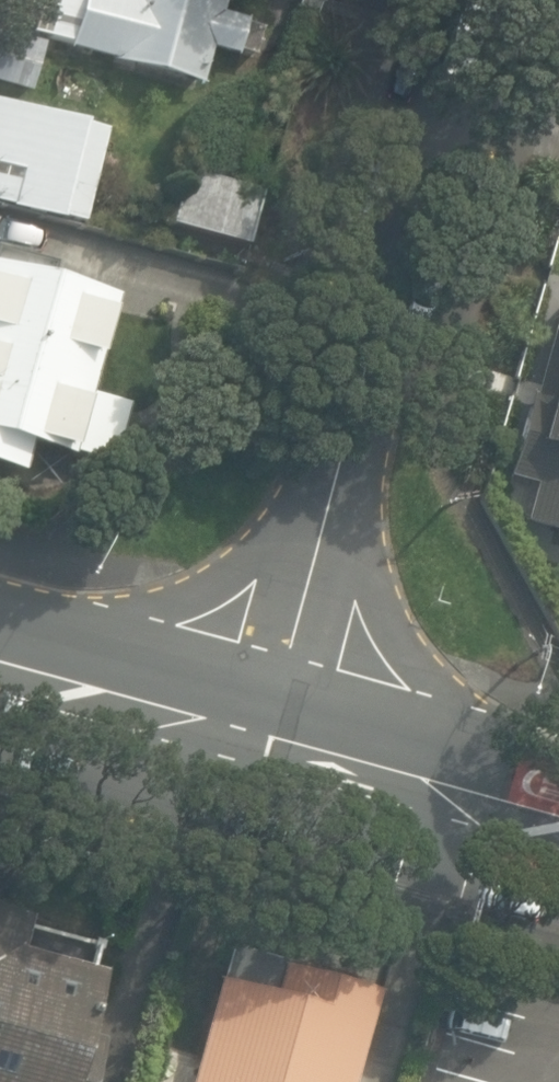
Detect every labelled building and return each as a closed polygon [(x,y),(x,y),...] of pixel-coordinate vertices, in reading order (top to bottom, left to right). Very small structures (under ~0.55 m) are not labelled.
[(261,31),(246,27),(248,19),(220,11),(223,0),(56,0),(46,39),(69,45),(68,49),(115,61),(114,64),(199,86),(208,50),(236,58),(237,53),(254,57),(261,31)] [(43,43),(0,32),(0,85),(29,93),(43,43)] [(84,222),(107,127),(0,102),(0,201),(84,222)] [(193,144),(186,168),(253,186),(260,162),(193,144)] [(183,171),(169,226),(248,247),(262,192),(183,171)] [(21,478),(29,450),(79,464),(81,460),(109,467),(126,404),(85,393),(93,363),(101,365),(113,320),(107,318),(113,298),(47,280),(50,266),(0,252),(0,473),(21,478)] [(558,531),(558,305),(535,396),(529,395),(508,475),(536,483),(525,522),(558,531)] [(99,1042),(84,1038),(102,972),(19,950),(28,916),(0,908),(0,1081),(88,1081),(99,1042)] [(377,994),(301,972),(303,965),(226,944),(187,1081),(352,1081),(377,994)]
